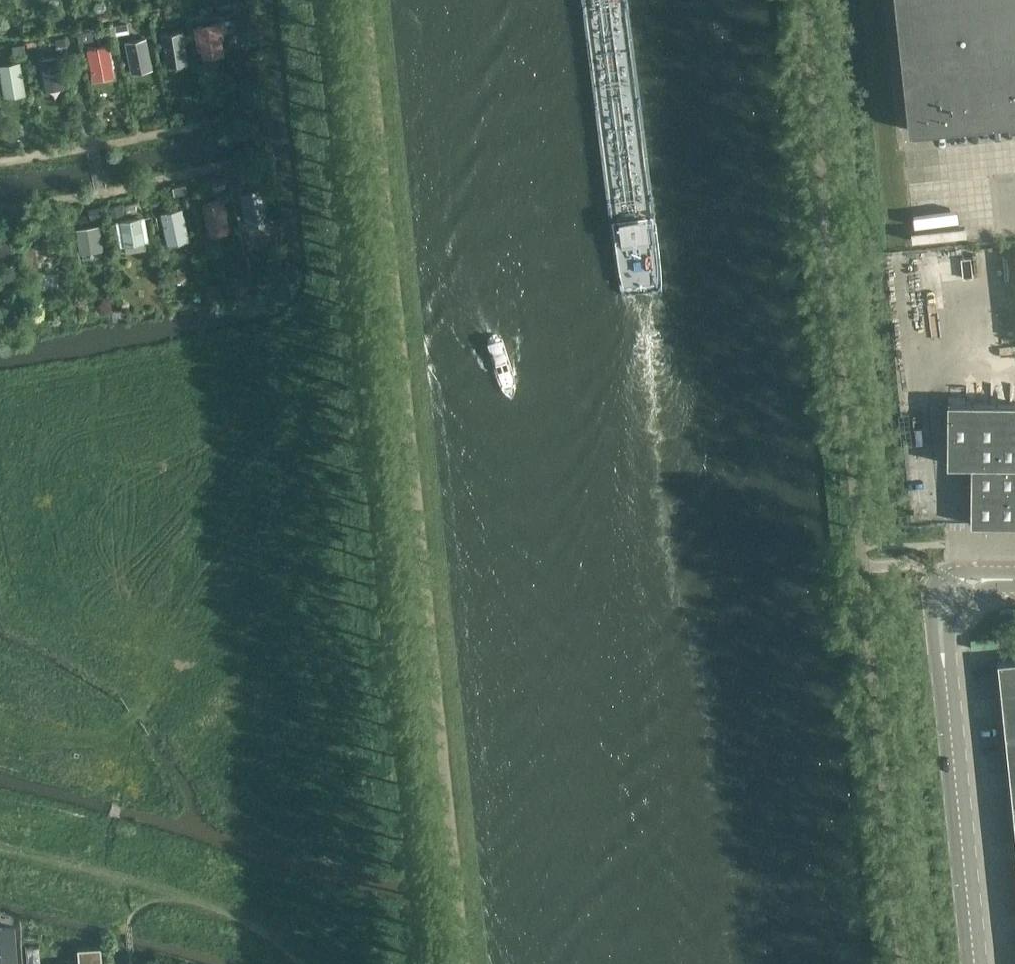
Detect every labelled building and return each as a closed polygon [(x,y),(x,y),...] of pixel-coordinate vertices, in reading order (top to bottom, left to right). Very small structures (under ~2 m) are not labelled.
[(907,132),(1014,121),(1014,0),(892,0),(907,132)] [(194,31),(199,56),(216,52),(211,28),(194,31)] [(163,32),(167,65),(190,62),(186,30),(163,32)] [(126,40),(133,72),(156,67),(148,35),(126,40)] [(93,79),(116,76),(113,44),(90,46),(93,79)] [(36,60),(42,88),(63,84),(57,56),(36,60)] [(23,59),(1,63),(6,96),(28,93),(23,59)] [(271,224),(269,187),(247,188),(249,225),(271,224)] [(204,201),(209,234),(232,231),(227,198),(204,201)] [(168,243),(191,240),(186,207),(163,210),(168,243)] [(136,220),(117,223),(122,249),(141,246),(136,220)] [(101,222),(77,226),(82,252),(106,247),(101,222)] [(1014,527),(1014,407),(946,406),(946,467),(969,467),(969,526),(1014,527)] [(1000,702),(1014,851),(1014,663),(996,665),(1000,702)] [(15,927),(0,928),(0,963),(17,963),(15,927)] [(27,963),(41,963),(40,947),(26,948),(27,963)]
